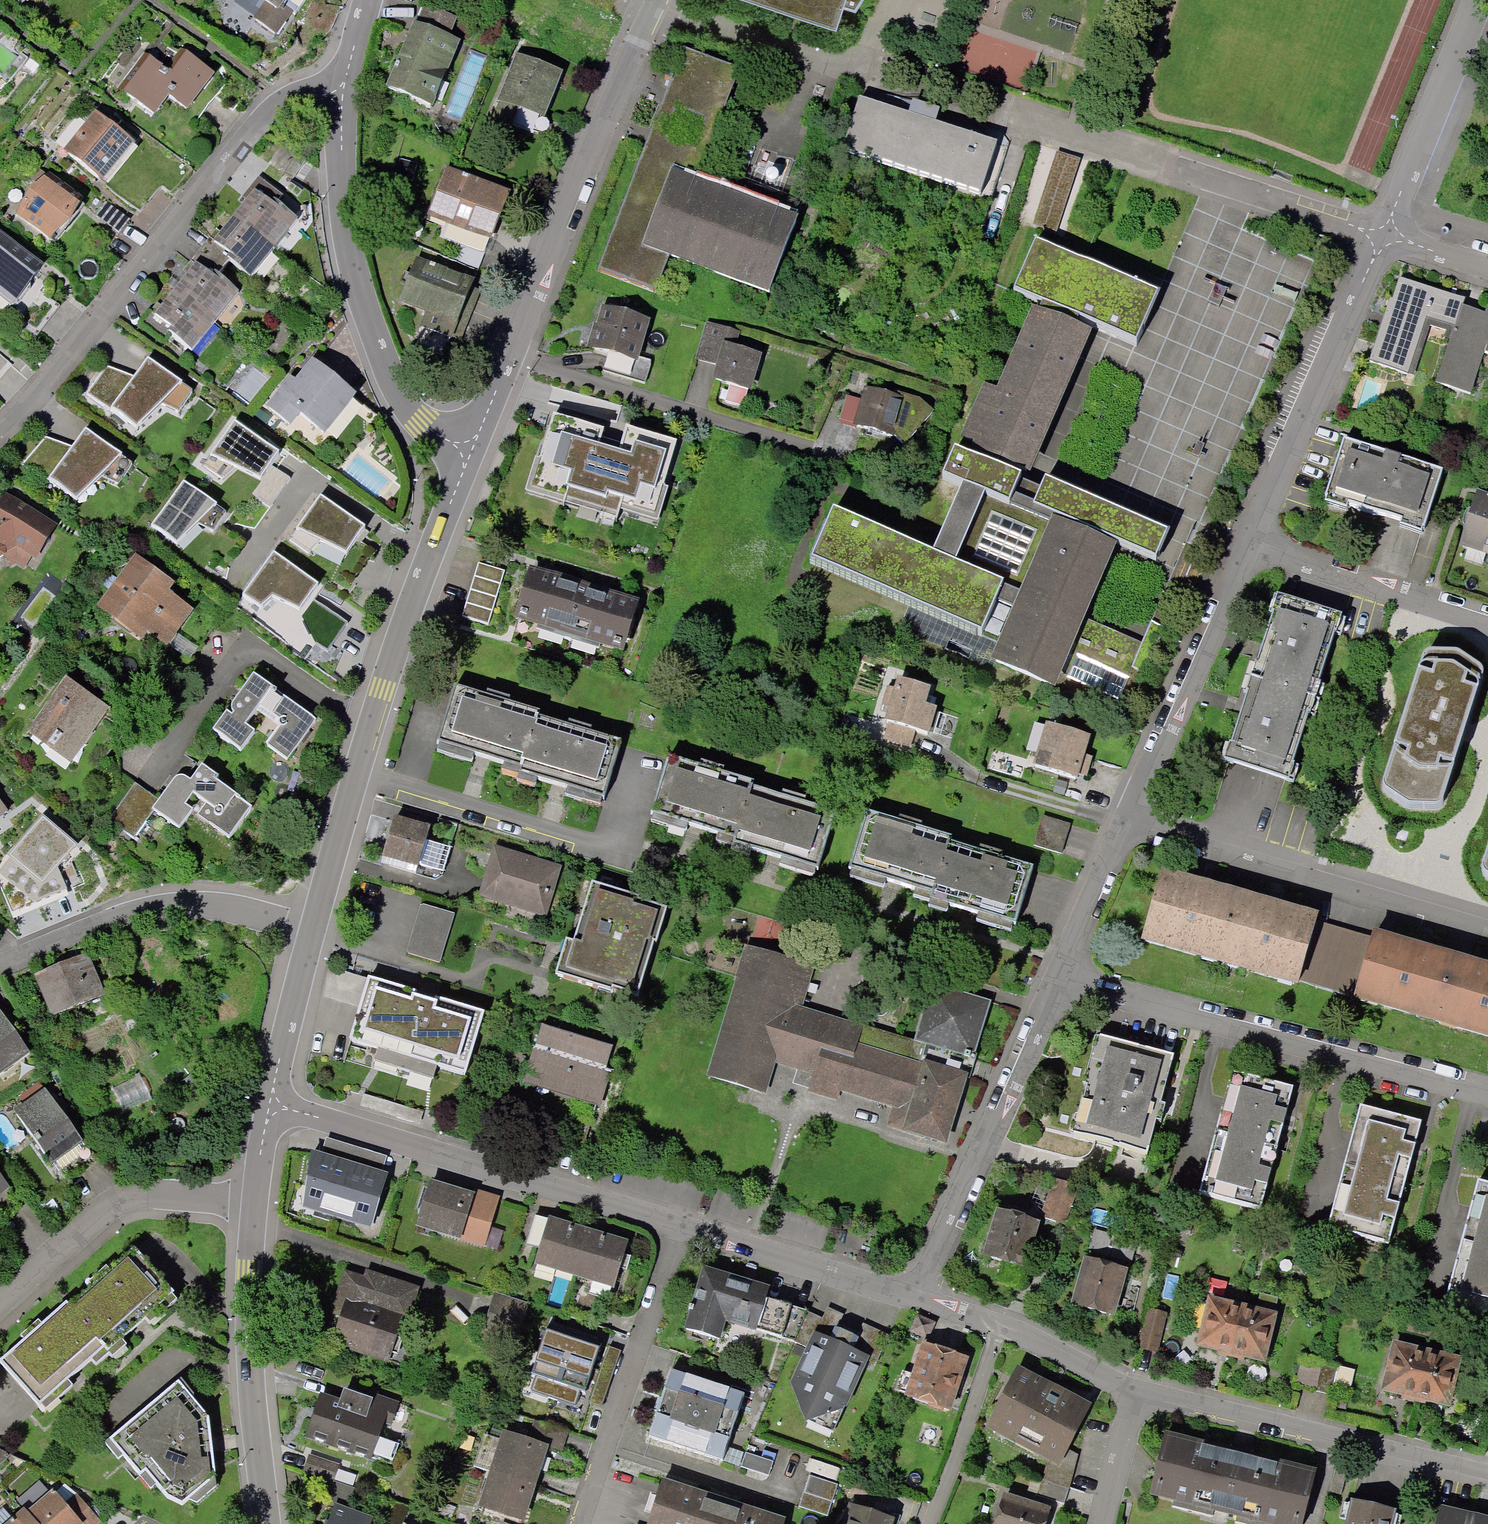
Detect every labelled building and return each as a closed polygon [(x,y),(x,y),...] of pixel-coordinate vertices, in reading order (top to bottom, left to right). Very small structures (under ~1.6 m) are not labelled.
[(274,33),(289,12),(279,5),(282,0),(262,0),(268,4),(257,21),(274,33)] [(610,11),(615,0),(587,0),(610,11)] [(833,19),(839,0),(853,5),(856,0),(773,0),(833,19)] [(389,90),(429,107),(455,46),(446,42),(454,22),(426,10),(417,30),(414,29),(398,67),(395,66),(394,71),(396,72),(389,90)] [(740,71),(684,50),(599,272),(656,293),(670,256),(770,294),(797,223),(697,185),(740,71)] [(144,116),(161,94),(183,111),(208,80),(179,57),(163,77),(142,61),(116,93),(144,116)] [(558,72),(520,57),(496,118),(534,133),(558,72)] [(98,181),(128,143),(113,131),(117,126),(108,118),(104,123),(97,118),(96,118),(88,112),(81,120),(89,127),(66,155),(98,181)] [(306,160),(282,143),(268,163),(291,180),(306,160)] [(468,178),(463,175),(462,178),(446,171),(428,216),(443,222),(437,236),(484,254),(505,201),(485,193),(487,188),(468,180),(468,178)] [(79,204),(47,178),(18,215),(49,240),(79,204)] [(284,197),(260,178),(250,191),(256,196),(236,220),(271,247),(294,219),(277,205),(284,197)] [(104,202),(94,214),(118,234),(128,222),(104,202)] [(211,239),(201,252),(225,271),(231,263),(248,276),(271,247),(236,220),(217,244),(211,239)] [(1052,684),(1058,672),(1121,699),(1135,668),(1148,673),(1168,628),(1154,621),(1143,645),(1082,618),(1112,550),(1109,548),(1112,542),(1160,563),(1173,534),(1047,479),(1042,490),(998,470),(1003,460),(1028,471),(1087,338),(1075,333),(1080,321),(1139,347),(1161,295),(1037,241),(1014,292),(1044,305),(1039,317),(1038,316),(1002,397),(986,390),(966,437),(983,445),(976,460),(955,451),(943,480),(965,489),(935,557),(832,512),(810,562),(983,638),(999,602),(1020,612),(999,661),(1052,684)] [(11,306),(28,284),(38,271),(0,242),(0,298),(11,306)] [(225,271),(201,252),(191,264),(197,269),(177,293),(211,321),(235,292),(218,279),(225,271)] [(471,285),(434,270),(435,268),(430,266),(428,268),(415,263),(401,300),(428,310),(414,347),(442,358),(471,285)] [(1370,363),(1413,377),(1430,326),(1454,333),(1462,309),(1464,301),(1400,281),(1393,302),(1390,301),(1370,363)] [(55,305),(28,284),(11,306),(5,314),(32,335),(55,305)] [(152,312),(142,325),(165,344),(172,336),(188,350),(211,321),(177,293),(158,317),(152,312)] [(1487,347),(1487,309),(1486,316),(1462,309),(1454,333),(1437,385),(1471,396),(1487,347)] [(648,323),(605,311),(594,349),(610,354),(604,372),(646,384),(653,363),(637,358),(648,323)] [(759,358),(735,350),(740,333),(709,324),(698,360),(722,367),(718,381),(731,385),(726,402),(744,407),(759,358)] [(183,380),(148,356),(134,376),(107,365),(86,393),(109,408),(111,406),(137,425),(161,403),(178,410),(192,389),(181,381),(183,380)] [(295,388),(289,383),(268,409),(288,425),(298,413),(320,432),(350,396),(313,366),(295,388)] [(896,394),(895,397),(868,389),(857,426),(895,437),(895,436),(906,445),(935,413),(921,401),(900,394),(896,394)] [(618,444),(597,438),(601,423),(553,410),(539,454),(535,454),(525,488),(617,514),(619,506),(657,518),(667,483),(660,480),(674,437),(625,422),(618,444)] [(278,451),(234,420),(203,464),(219,475),(233,462),(261,476),(278,451)] [(71,445),(45,436),(24,465),(49,477),(79,500),(101,475),(119,482),(131,462),(120,454),(122,452),(85,428),(71,445)] [(1345,437),(1325,500),(1423,531),(1443,469),(1345,437)] [(227,512),(182,481),(151,525),(176,542),(192,528),(209,537),(227,512)] [(366,527),(321,496),(290,540),(306,552),(320,538),(348,552),(366,527)] [(1487,554),(1487,501),(1479,498),(1463,546),(1487,554)] [(5,501),(0,502),(0,553),(15,545),(32,556),(49,528),(5,501)] [(321,583),(276,552),(245,595),(262,607),(275,593),(303,607),(321,583)] [(131,631),(138,623),(163,642),(186,611),(161,592),(167,584),(135,560),(99,607),(131,631)] [(505,572),(479,564),(463,618),(489,626),(505,572)] [(623,649),(627,636),(632,637),(637,621),(632,620),(636,606),(532,575),(528,589),(523,588),(519,603),(523,605),(519,618),(623,649)] [(1280,600),(1253,682),(1314,703),(1341,620),(1280,600)] [(1480,660),(1424,642),(1370,808),(1427,826),(1480,660)] [(315,720),(252,674),(228,706),(232,713),(230,715),(225,711),(211,729),(230,743),(239,750),(253,731),(243,724),(258,704),(282,721),(266,743),(287,759),(315,720)] [(108,709),(63,676),(25,730),(69,762),(108,709)] [(928,738),(935,711),(924,708),(929,687),(900,680),(885,740),(914,747),(917,735),(928,738)] [(1253,682),(1225,765),(1287,785),(1314,703),(1253,682)] [(620,743),(538,718),(539,714),(455,688),(438,744),(479,756),(520,769),(519,774),(561,787),(603,799),(620,743)] [(1091,736),(1049,724),(1037,766),(1079,778),(1091,736)] [(835,813),(752,788),(754,784),(670,758),(653,814),(694,827),(735,839),(734,844),(776,857),(818,870),(835,813)] [(191,812),(186,808),(194,796),(216,812),(207,824),(228,839),(251,808),(215,782),(218,778),(201,766),(189,783),(181,777),(174,778),(150,810),(152,812),(177,830),(191,812)] [(126,793),(106,820),(132,839),(152,812),(150,810),(126,793)] [(1033,868),(951,843),(952,839),(868,813),(851,869),(892,882),(933,894),(932,899),(974,912),(1016,924),(1033,868)] [(17,830),(25,842),(48,826),(40,814),(17,830)] [(449,847),(424,840),(427,830),(393,820),(380,862),(414,872),(417,864),(442,872),(449,847)] [(1478,877),(1487,880),(1487,845),(1478,877)] [(558,869),(497,850),(483,894),(544,913),(558,869)] [(1317,921),(1318,918),(1279,907),(1202,884),(1164,873),(1146,936),(1300,980),(1301,978),(1317,921)] [(609,992),(610,989),(638,997),(654,944),(657,945),(667,909),(639,901),(640,898),(592,883),(574,944),(565,941),(555,975),(609,992)] [(454,914),(422,904),(407,953),(439,963),(454,914)] [(1358,994),(1375,937),(1317,921),(1301,978),(1358,994)] [(1358,994),(1487,1031),(1487,966),(1417,946),(1376,934),(1375,937),(1358,994)] [(933,984),(915,1041),(861,1025),(860,1029),(799,1010),(811,968),(748,949),(739,978),(741,979),(722,1039),(711,1077),(763,1092),(771,1067),(796,1074),(793,1084),(812,1090),(812,1092),(837,1099),(840,1088),(897,1105),(891,1124),(945,1141),(955,1111),(972,1054),(976,1055),(992,1002),(933,984)] [(38,977),(52,1011),(99,993),(85,958),(38,977)] [(484,1011),(369,976),(350,1040),(464,1075),(484,1011)] [(25,1053),(0,1017),(0,1071),(25,1053)] [(524,1080),(599,1103),(608,1072),(604,1071),(612,1048),(540,1026),(526,1072),(524,1080)] [(1094,1033),(1065,1130),(1146,1156),(1172,1057),(1094,1033)] [(1294,1087),(1232,1071),(1199,1194),(1261,1211),(1294,1087)] [(44,1095),(14,1117),(44,1160),(75,1139),(44,1095)] [(1423,1122),(1361,1105),(1328,1229),(1390,1245),(1423,1122)] [(388,1172),(312,1149),(302,1207),(371,1227),(388,1172)] [(1054,1179),(1041,1216),(1064,1224),(1077,1187),(1054,1179)] [(1478,1180),(1445,1303),(1487,1315),(1487,1182),(1478,1180)] [(474,1205),(425,1190),(412,1232),(491,1255),(497,1238),(485,1234),(493,1205),(475,1199),(474,1205)] [(1036,1223),(999,1211),(985,1256),(1023,1267),(1036,1223)] [(531,1269),(571,1281),(584,1237),(531,1221),(523,1250),(536,1254),(531,1269)] [(1135,1242),(1094,1231),(1089,1251),(1130,1262),(1135,1242)] [(623,1249),(584,1237),(571,1281),(610,1293),(623,1249)] [(66,1311),(62,1307),(0,1362),(0,1368),(36,1408),(68,1379),(100,1351),(104,1355),(136,1326),(169,1296),(130,1253),(66,1311)] [(1124,1271),(1087,1261),(1075,1305),(1112,1315),(1124,1271)] [(794,1342),(807,1312),(764,1299),(767,1288),(704,1270),(692,1308),(689,1307),(688,1311),(691,1312),(686,1330),(716,1339),(712,1353),(745,1363),(755,1330),(794,1342)] [(329,1345),(347,1351),(346,1354),(383,1366),(386,1356),(393,1359),(399,1344),(391,1341),(397,1326),(401,1327),(412,1296),(362,1279),(360,1285),(341,1279),(333,1300),(343,1303),(329,1345)] [(489,1325),(518,1335),(528,1304),(499,1295),(489,1325)] [(1279,1315),(1210,1298),(1198,1344),(1267,1362),(1279,1315)] [(860,1372),(866,1361),(875,1365),(888,1335),(862,1324),(858,1333),(837,1324),(841,1315),(826,1308),(822,1318),(807,1312),(794,1342),(810,1349),(794,1384),(808,1422),(833,1433),(860,1372)] [(1166,1313),(1146,1309),(1139,1342),(1158,1346),(1166,1313)] [(933,1323),(918,1316),(911,1330),(926,1337),(933,1323)] [(595,1354),(544,1337),(532,1373),(583,1390),(595,1354)] [(1460,1361),(1391,1344),(1379,1390),(1448,1407),(1460,1361)] [(944,1411),(945,1408),(950,1410),(966,1359),(925,1346),(909,1397),(930,1404),(929,1406),(944,1411)] [(1338,1366),(1302,1357),(1295,1385),(1331,1395),(1338,1366)] [(745,1396),(670,1371),(648,1438),(722,1463),(745,1396)] [(989,1426),(1049,1457),(1037,1494),(1064,1503),(1078,1456),(1067,1449),(1087,1409),(1017,1372),(989,1426)] [(212,1481),(205,1422),(175,1386),(107,1444),(137,1480),(142,1475),(166,1502),(179,1508),(212,1481)] [(340,1397),(336,1410),(316,1403),(302,1441),(366,1463),(368,1460),(389,1467),(395,1450),(374,1442),(379,1426),(386,1429),(393,1408),(368,1400),(366,1406),(340,1397)] [(502,1438),(489,1478),(526,1489),(540,1446),(557,1452),(562,1436),(536,1427),(531,1442),(527,1440),(525,1446),(502,1438)] [(1165,1436),(1151,1493),(1276,1523),(1302,1523),(1315,1473),(1165,1436)] [(774,1462),(746,1453),(741,1467),(769,1476),(774,1462)] [(333,1472),(304,1461),(299,1477),(328,1487),(333,1472)] [(810,1476),(800,1507),(828,1516),(838,1485),(810,1476)] [(528,1490),(526,1489),(489,1478),(480,1507),(519,1520),(528,1490)] [(697,1491),(696,1495),(663,1484),(650,1523),(784,1523),(750,1513),(752,1509),(740,1505),(739,1509),(707,1499),(709,1495),(697,1491)] [(24,1519),(28,1523),(92,1523),(94,1522),(62,1486),(24,1519)] [(996,1523),(1045,1523),(1049,1512),(1004,1498),(996,1523)] [(1352,1502),(1347,1523),(1393,1523),(1396,1513),(1352,1502)] [(852,1507),(847,1523),(891,1523),(892,1520),(852,1507)] [(1441,1507),(1437,1523),(1487,1523),(1487,1518),(1441,1507)] [(329,1514),(325,1523),(359,1523),(329,1514)] [(24,1519),(21,1515),(11,1523),(28,1523),(24,1519)]
